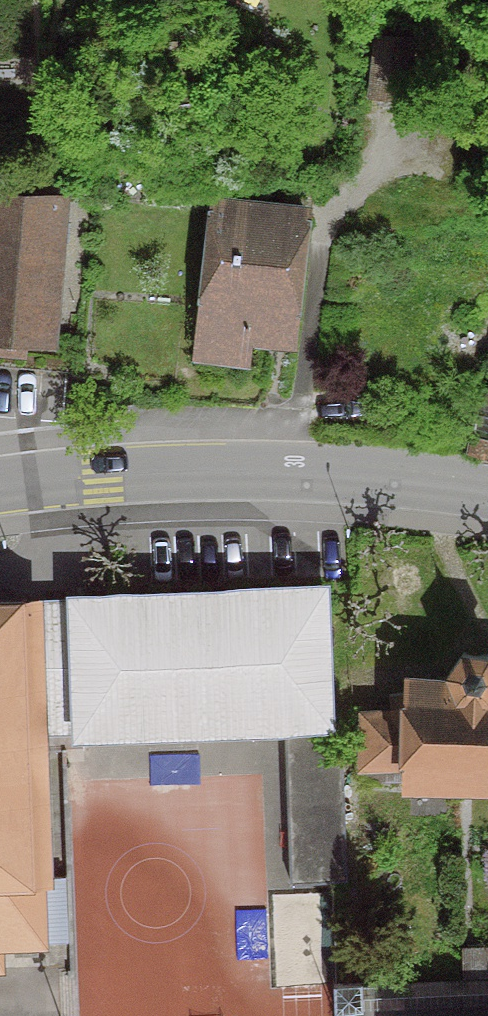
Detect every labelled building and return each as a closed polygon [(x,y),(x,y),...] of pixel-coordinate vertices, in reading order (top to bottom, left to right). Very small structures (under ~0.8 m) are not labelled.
[(98,11),(109,0),(87,0),(98,11)] [(404,41),(371,38),(365,97),(397,101),(404,41)] [(42,344),(54,197),(0,193),(0,341),(42,344)] [(299,218),(297,218),(212,208),(199,328),(274,336),(287,220),(298,221),(299,218)] [(469,439),(487,442),(487,397),(475,395),(469,439)] [(340,882),(335,719),(321,719),(316,591),(0,604),(0,945),(61,943),(59,878),(37,879),(33,735),(278,726),(284,884),(325,883),(340,882)] [(485,689),(487,683),(487,671),(481,656),(457,654),(445,675),(451,689),(410,689),(410,685),(400,685),(400,697),(385,697),(385,717),(358,717),(358,765),(360,765),(360,783),(402,783),(402,779),(487,780),(487,689),(485,689)] [(289,921),(292,982),(334,979),(331,919),(289,921)] [(487,978),(487,948),(456,948),(456,979),(487,978)] [(355,984),(327,986),(329,1013),(332,1013),(332,1015),(357,1015),(356,1012),(487,1006),(487,982),(355,988),(355,984)]
